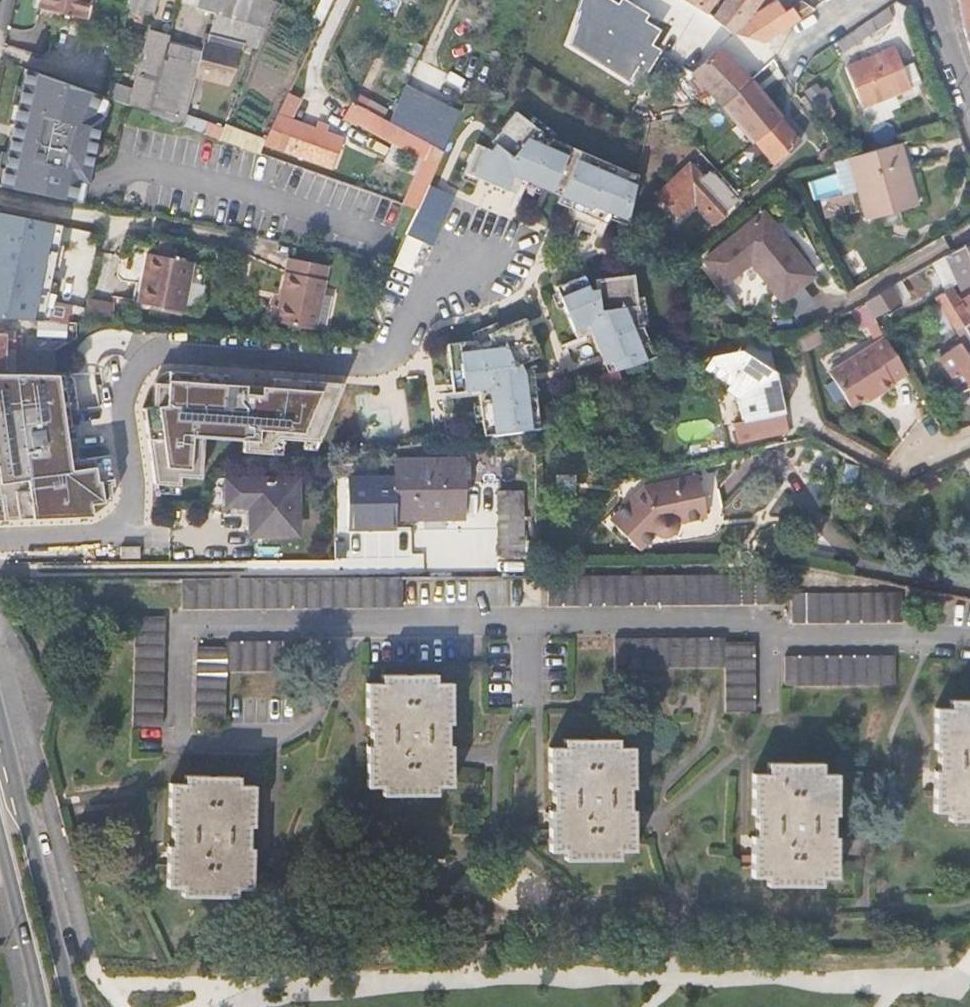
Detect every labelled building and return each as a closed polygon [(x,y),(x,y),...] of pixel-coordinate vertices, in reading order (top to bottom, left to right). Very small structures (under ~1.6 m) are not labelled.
[(88,0),(41,0),(38,17),(82,27),(88,0)] [(123,29),(147,34),(156,0),(130,0),(123,29)] [(198,8),(216,13),(266,27),(277,0),(200,0),(198,8)] [(584,9),(582,8),(578,21),(579,22),(572,42),(628,76),(637,62),(646,68),(658,50),(648,44),(657,30),(642,20),(645,14),(623,0),(622,0),(618,6),(610,1),(610,0),(587,0),(584,9)] [(708,12),(717,0),(690,0),(708,12)] [(713,16),(736,33),(738,33),(747,21),(763,0),(725,0),(713,16)] [(738,33),(767,42),(801,20),(793,9),(786,14),(776,0),(747,21),(738,33)] [(964,27),(969,25),(969,0),(960,0),(964,27)] [(793,9),(801,20),(817,9),(802,1),(793,9)] [(894,19),(888,7),(839,40),(846,51),(894,19)] [(266,27),(216,13),(211,33),(208,43),(205,43),(203,52),(199,64),(196,78),(228,87),(246,44),(258,46),(266,27)] [(151,30),(129,105),(145,110),(151,112),(169,43),(172,36),(151,30)] [(193,49),(169,43),(151,112),(184,125),(187,115),(176,112),(186,81),(194,83),(199,64),(189,61),(193,49)] [(693,71),(723,105),(750,81),(721,46),(693,71)] [(864,108),(910,89),(922,84),(914,64),(902,68),(894,48),(847,66),(864,108)] [(129,105),(27,68),(1,187),(108,207),(113,180),(70,172),(78,129),(139,141),(145,110),(129,105)] [(723,105),(754,141),(782,116),(750,81),(723,105)] [(833,106),(816,84),(806,91),(821,114),(833,106)] [(451,109),(407,87),(390,122),(400,127),(431,143),(433,145),(451,109)] [(257,120),(232,111),(221,138),(261,152),(265,139),(251,133),(257,120)] [(497,143),(492,149),(478,143),(466,171),(517,194),(521,185),(526,187),(529,180),(554,191),(557,185),(565,189),(560,202),(609,224),(612,217),(629,225),(640,174),(628,172),(628,170),(554,138),(552,141),(541,133),(543,130),(518,111),(494,141),(497,143)] [(721,111),(708,119),(718,136),(731,127),(721,111)] [(315,126),(280,114),(265,145),(334,169),(345,137),(327,130),(315,126)] [(221,138),(225,128),(211,123),(189,115),(187,115),(184,125),(221,138)] [(782,116),(754,141),(775,164),(803,140),(782,116)] [(329,125),(318,121),(315,126),(327,130),(329,125)] [(395,137),(427,151),(431,143),(400,127),(395,137)] [(427,151),(405,204),(419,210),(431,184),(445,151),(433,145),(431,143),(427,151)] [(918,206),(900,144),(850,158),(869,220),(883,215),(886,225),(902,220),(899,210),(918,206)] [(731,208),(691,163),(659,194),(680,216),(696,201),(716,221),(731,208)] [(457,195),(431,184),(419,210),(408,234),(434,245),(457,195)] [(814,276),(764,213),(706,259),(725,283),(752,262),(783,300),(814,276)] [(411,275),(423,244),(406,237),(393,268),(411,275)] [(945,256),(960,285),(969,278),(969,253),(965,245),(945,256)] [(195,263),(151,254),(141,304),(185,313),(195,263)] [(330,265),(291,256),(278,320),(318,328),(330,265)] [(20,318),(67,322),(67,309),(34,306),(37,263),(0,260),(0,311),(20,313),(20,318)] [(641,312),(636,274),(598,279),(599,289),(592,290),(586,275),(558,286),(580,338),(581,338),(583,343),(590,340),(588,335),(594,332),(608,364),(614,361),(618,370),(644,365),(658,359),(644,326),(640,327),(638,313),(641,312)] [(908,293),(902,281),(893,286),(899,297),(908,293)] [(899,297),(893,286),(869,301),(879,315),(902,302),(899,297)] [(951,286),(936,296),(939,302),(946,312),(962,303),(961,302),(951,286)] [(89,299),(85,323),(115,325),(116,300),(89,299)] [(962,303),(946,312),(958,330),(969,323),(969,316),(962,303)] [(486,434),(541,428),(534,370),(525,371),(523,364),(543,355),(527,318),(490,334),(492,340),(480,345),(478,340),(449,343),(452,367),(456,392),(473,390),(474,395),(481,395),(486,434)] [(958,330),(963,339),(969,349),(969,323),(958,330)] [(54,375),(55,358),(14,357),(15,335),(0,334),(0,374),(54,375)] [(910,375),(888,340),(888,339),(836,371),(857,405),(872,396),(879,391),(881,396),(896,386),(895,384),(910,375)] [(963,339),(942,352),(965,386),(969,385),(969,349),(963,339)] [(791,411),(783,370),(752,342),(724,350),(715,362),(738,382),(734,386),(745,396),(750,419),(740,421),(743,436),(794,427),(791,411)] [(169,383),(156,383),(154,407),(144,408),(155,484),(181,485),(182,477),(202,478),(205,437),(245,440),(244,452),(272,454),(273,446),(281,439),(321,442),(321,436),(345,383),(274,378),(274,387),(227,384),(228,375),(169,371),(169,383)] [(5,520),(93,516),(92,504),(115,485),(111,456),(71,461),(66,427),(72,426),(64,375),(54,375),(0,374),(0,499),(5,520)] [(881,396),(879,391),(872,396),(874,400),(881,396)] [(464,459),(397,459),(398,519),(465,518),(464,459)] [(692,477),(637,489),(595,510),(614,548),(639,535),(641,539),(644,543),(649,545),(653,546),(658,545),(662,543),(666,540),(668,536),(668,526),(701,519),(692,477)] [(299,536),(299,478),(227,479),(227,506),(251,505),(251,536),(299,536)] [(526,490),(499,490),(499,557),(526,557),(526,490)] [(122,548),(123,559),(142,558),(142,548),(122,548)] [(757,573),(551,575),(551,604),(770,603),(770,573),(757,573)] [(404,605),(403,576),(185,578),(185,607),(404,605)] [(902,592),(793,593),(793,622),(902,621),(902,592)] [(165,618),(136,616),(135,726),(164,726),(165,618)] [(726,638),(617,639),(617,667),(726,666),(726,711),(756,712),(755,642),(726,642),(726,638)] [(228,647),(200,647),(200,716),(227,716),(229,670),(298,669),(298,642),(229,642),(228,647)] [(896,657),(786,658),(786,685),(896,685),(896,657)] [(436,675),(384,676),(385,685),(369,685),(369,724),(373,724),(373,748),(370,748),(371,786),(387,785),(386,794),(438,793),(438,785),(453,785),(453,747),(449,747),(448,723),(453,723),(452,684),(436,684),(436,675)] [(951,701),(952,709),(936,709),(936,747),(939,747),(940,772),(936,772),(937,811),(951,810),(951,819),(969,819),(969,701),(951,701)] [(566,749),(550,749),(551,787),(556,787),(555,812),(552,812),(552,850),(567,850),(567,859),(620,858),(620,850),(634,849),(634,811),(629,811),(630,786),(633,786),(634,748),(618,748),(618,739),(565,741),(566,749)] [(821,764),(769,764),(769,774),(754,775),(754,812),(758,813),(758,837),(754,837),(755,876),(770,877),(770,885),(821,884),(820,877),(837,876),(837,838),(833,838),(833,813),(837,813),(837,775),(822,775),(821,764)] [(240,777),(187,776),(187,785),(172,784),(172,823),(175,823),(175,847),(171,847),(170,886),(186,886),(186,894),(238,895),(238,887),(253,887),(254,849),(250,849),(251,825),(255,825),(255,786),(240,786),(240,777)]
